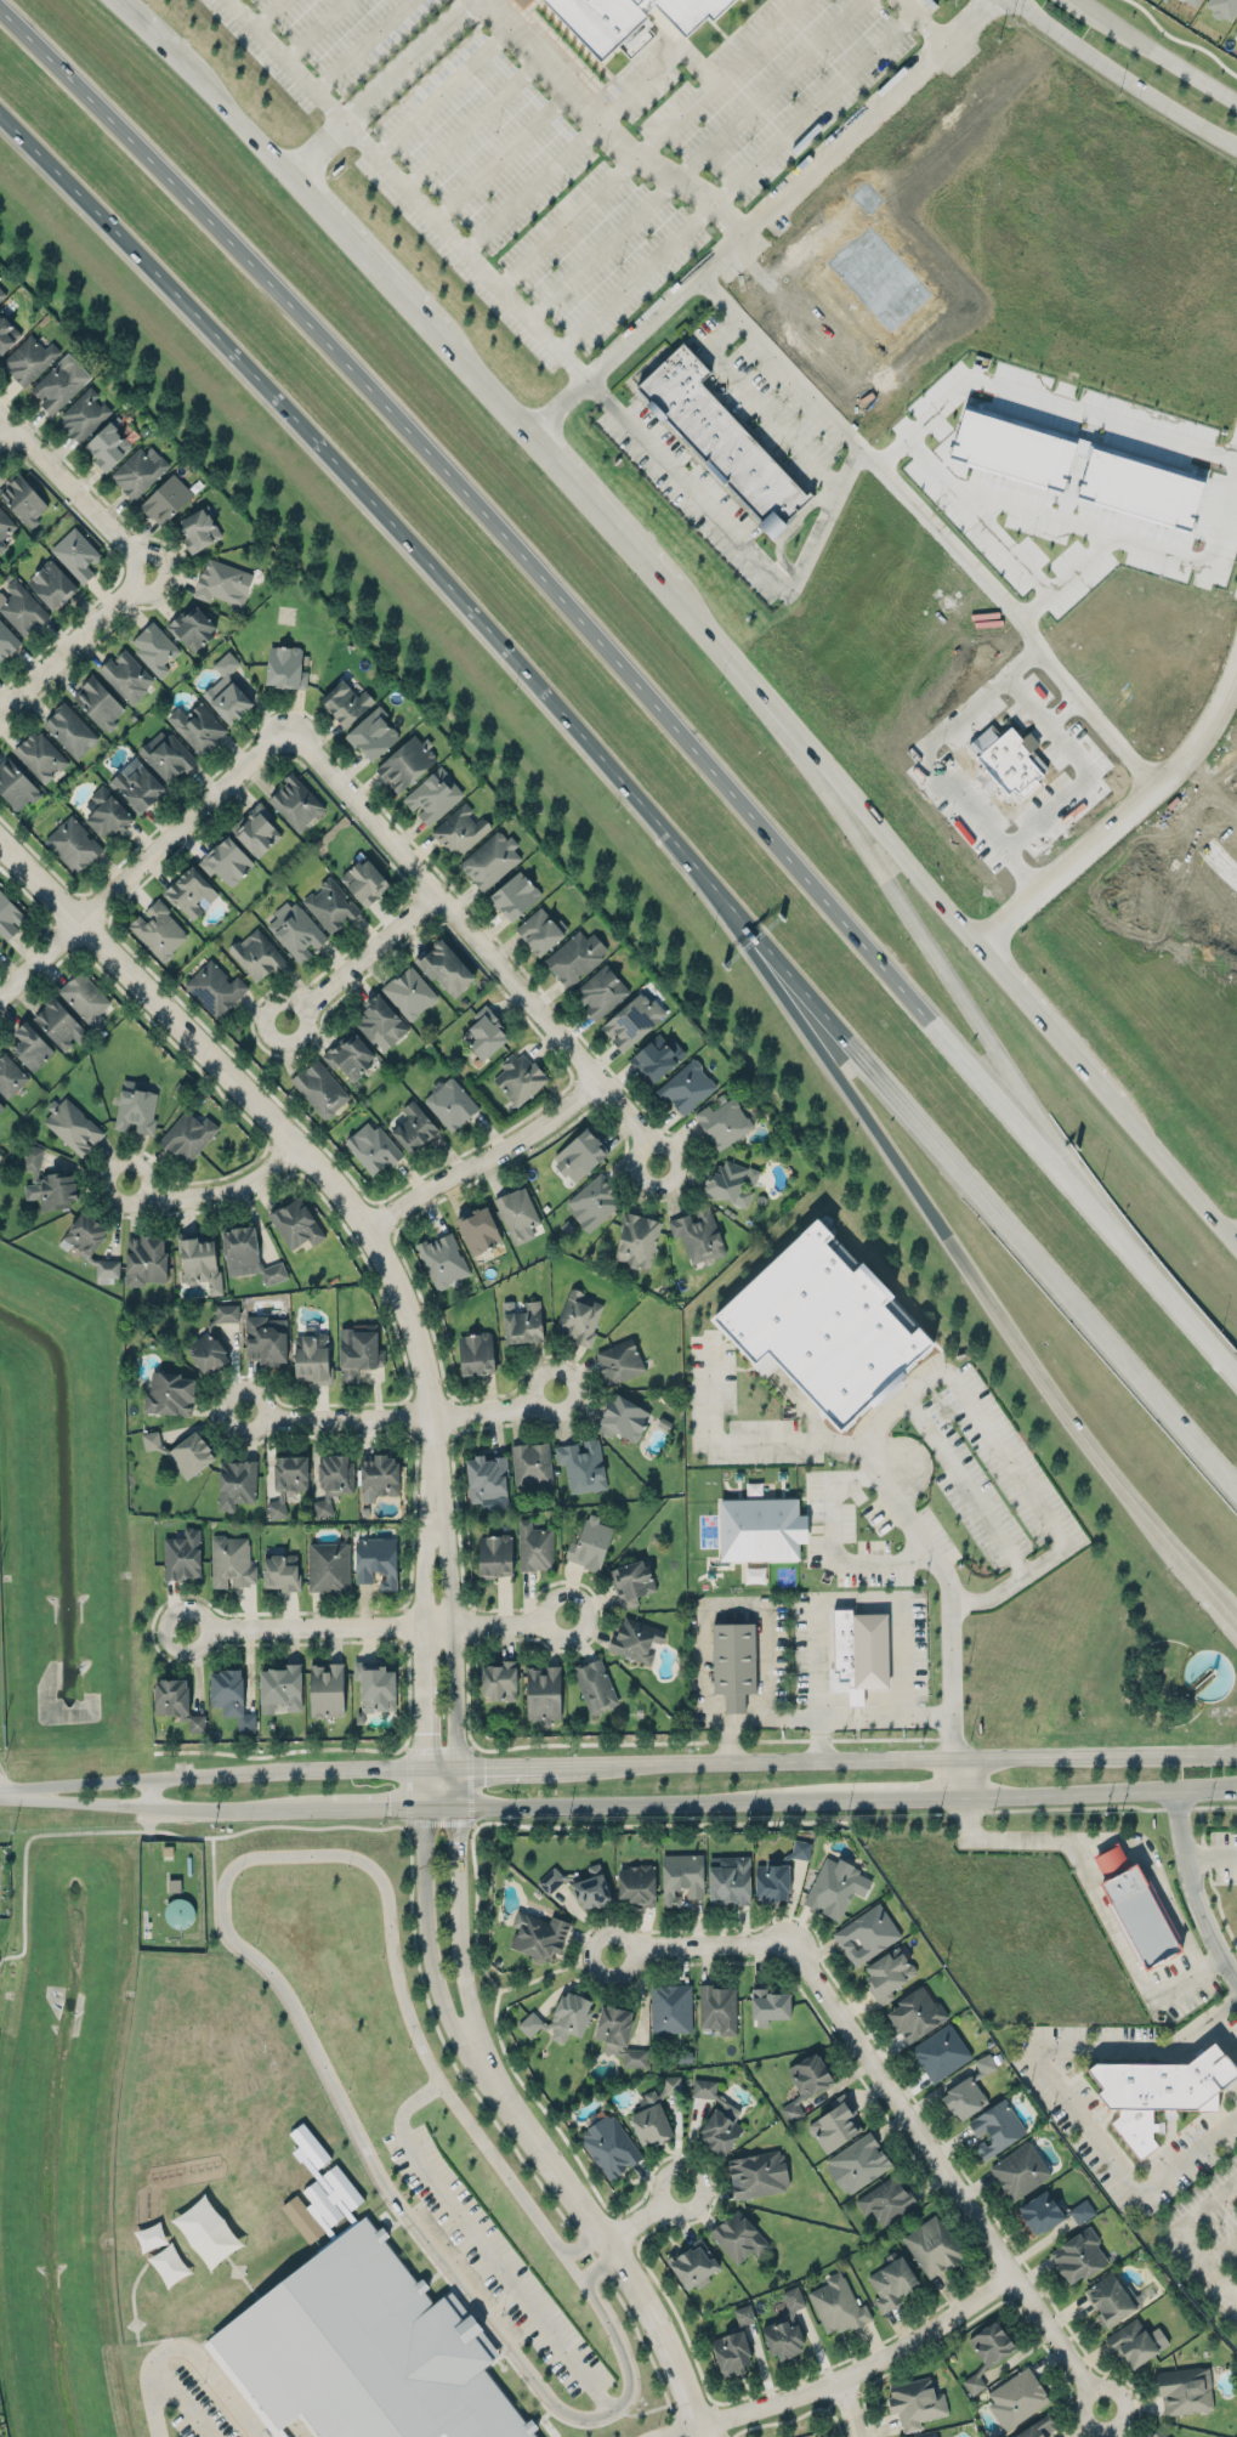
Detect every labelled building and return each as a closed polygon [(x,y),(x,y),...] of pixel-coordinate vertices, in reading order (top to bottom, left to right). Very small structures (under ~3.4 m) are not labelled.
[(529,24),(543,1),(603,66),(647,25),(634,12),(647,0),(507,0),(529,24)] [(685,28),(715,0),(659,0),(685,28)] [(21,335),(0,313),(0,355),(21,335)] [(44,348),(30,334),(0,362),(24,387),(61,352),(51,341),(44,348)] [(681,341),(711,370),(702,381),(812,495),(774,543),(759,525),(764,516),(635,386),(681,341)] [(91,378),(87,373),(85,369),(84,368),(83,367),(80,365),(75,361),(68,353),(32,390),(38,397),(40,396),(42,398),(46,395),(47,397),(41,403),(51,416),(91,378)] [(100,396),(100,395),(91,385),(61,415),(63,418),(61,421),(80,442),(113,410),(100,396)] [(1191,530),(1204,478),(1105,455),(1107,445),(1077,438),(1077,439),(961,411),(949,461),(1066,490),(1068,483),(1075,485),(1076,480),(1070,478),(1075,455),(1087,458),(1076,502),(1191,530)] [(132,447),(109,422),(83,446),(106,471),(132,447)] [(110,477),(133,500),(170,465),(146,441),(110,477)] [(13,511),(0,495),(0,490),(7,483),(5,481),(18,470),(35,492),(49,505),(38,517),(40,522),(33,528),(29,525),(27,526),(13,511)] [(174,472),(140,505),(161,528),(171,518),(174,521),(198,498),(174,472)] [(8,548),(2,540),(18,526),(0,505),(0,554),(8,548)] [(220,539),(207,507),(178,519),(191,552),(220,539)] [(101,555),(74,526),(49,549),(82,584),(94,573),(89,567),(101,555)] [(24,580),(53,610),(78,585),(49,556),(24,580)] [(194,597),(209,601),(211,597),(244,605),(253,571),(204,559),(194,597)] [(13,578),(2,589),(2,588),(0,590),(0,612),(27,638),(50,614),(13,578)] [(194,603),(169,626),(193,653),(219,629),(194,603)] [(1,662),(0,661),(0,619),(22,642),(13,652),(12,651),(1,662)] [(180,650),(152,621),(129,644),(161,677),(169,669),(165,665),(180,650)] [(262,678),(266,639),(306,642),(303,681),(262,678)] [(98,669),(110,658),(118,665),(120,663),(117,658),(119,656),(118,656),(125,648),(155,680),(147,688),(149,691),(132,707),(98,669)] [(107,734),(117,724),(113,719),(124,708),(93,675),(71,696),(107,734)] [(346,726),(348,727),(376,702),(367,690),(358,697),(344,682),(323,701),(325,707),(329,710),(328,712),(330,714),(333,713),(334,716),(337,720),(341,725),(345,727),(346,726)] [(233,684),(255,707),(239,722),(238,720),(231,727),(210,705),(211,704),(202,695),(209,687),(219,697),(233,684)] [(177,706),(165,719),(203,756),(228,729),(199,701),(186,715),(177,706)] [(78,759),(92,747),(93,748),(100,742),(97,738),(64,702),(62,705),(63,709),(56,716),(55,715),(51,720),(46,725),(78,759)] [(345,737),(348,735),(348,736),(380,705),(388,715),(382,720),(390,727),(393,727),(398,732),(398,736),(401,738),(373,765),(362,753),(359,750),(356,748),(345,737)] [(167,784),(182,770),(185,773),(196,762),(163,726),(137,751),(167,784)] [(13,750),(45,786),(55,777),(51,773),(57,767),(62,772),(70,764),(42,732),(39,736),(35,732),(29,738),(29,739),(24,743),(23,742),(13,750)] [(398,794),(438,757),(415,732),(375,769),(398,794)] [(29,800),(33,804),(41,797),(38,793),(39,792),(24,777),(7,758),(0,765),(0,795),(2,798),(17,811),(29,800)] [(136,759),(166,793),(155,801),(158,804),(142,817),(141,816),(138,817),(127,804),(129,801),(110,781),(136,759)] [(402,800),(441,765),(452,777),(450,778),(465,794),(429,827),(419,816),(425,810),(420,805),(413,811),(402,800)] [(271,801),(300,832),(316,817),(319,816),(325,812),(327,809),(293,773),(285,781),(289,784),(271,801)] [(91,812),(84,819),(106,843),(133,818),(103,785),(83,803),(91,812)] [(282,835),(269,821),(274,816),(259,800),(229,829),(257,858),(282,835)] [(431,833),(466,801),(473,811),(469,816),(475,823),(482,817),(492,828),(460,857),(454,850),(450,852),(431,833)] [(70,815),(103,850),(76,874),(45,840),(70,815)] [(483,892),(523,860),(516,850),(521,846),(511,835),(507,839),(501,833),(500,833),(498,832),(458,865),(470,879),(471,878),(483,892)] [(254,863),(227,835),(197,862),(210,876),(215,871),(230,886),(254,863)] [(390,885),(366,856),(340,877),(365,907),(390,885)] [(209,903),(219,894),(192,865),(164,891),(192,920),(203,910),(196,903),(203,896),(209,903)] [(520,872),(535,889),(537,889),(541,894),(541,896),(544,900),(513,926),(500,913),(488,900),(520,872)] [(303,899),(329,935),(359,912),(332,876),(303,899)] [(7,940),(0,932),(0,890),(27,918),(18,926),(13,922),(12,923),(18,929),(7,940)] [(326,939),(291,897),(273,912),(276,916),(266,924),(300,965),(314,953),(313,951),(326,939)] [(127,926),(163,962),(190,935),(156,900),(142,914),(140,913),(127,926)] [(516,929),(539,956),(571,928),(560,917),(555,922),(541,906),(516,929)] [(227,950),(238,940),(240,942),(259,926),(288,960),(282,969),(280,969),(273,968),(272,971),(268,974),(263,977),(262,976),(256,982),(227,950)] [(586,938),(579,930),(543,960),(566,988),(610,952),(593,932),(586,938)] [(415,962),(421,958),(422,960),(437,948),(433,945),(443,937),(478,982),(454,1001),(450,997),(449,998),(436,981),(431,982),(415,962)] [(182,984),(216,1019),(249,988),(237,975),(231,981),(210,958),(182,984)] [(595,1022),(630,990),(605,963),(573,992),(586,1007),(584,1009),(595,1022)] [(410,1024),(419,1016),(419,1015),(427,1007),(431,1007),(437,1002),(437,997),(412,965),(382,988),(410,1024)] [(81,973),(110,1004),(98,1015),(102,1019),(95,1026),(91,1022),(89,1025),(58,991),(68,982),(73,981),(81,973)] [(621,1052),(667,1014),(654,998),(649,1002),(641,992),(600,1026),(611,1040),(611,1039),(621,1052)] [(409,1030),(379,996),(364,1007),(368,1010),(359,1018),(363,1021),(357,1025),(373,1043),(379,1038),(382,1038),(388,1033),(397,1042),(409,1030)] [(36,1016),(46,1027),(62,1044),(83,1027),(57,998),(36,1016)] [(472,1016),(486,1004),(503,1024),(500,1025),(504,1030),(501,1032),(509,1042),(478,1067),(473,1062),(480,1058),(461,1036),(477,1022),(472,1016)] [(25,1015),(40,1031),(53,1049),(32,1071),(18,1052),(8,1043),(17,1036),(11,1028),(25,1015)] [(322,1056),(353,1030),(375,1058),(369,1064),(371,1067),(365,1075),(362,1073),(353,1082),(347,1075),(346,1076),(339,1070),(337,1067),(334,1070),(322,1056)] [(629,1061),(659,1035),(681,1060),(652,1087),(629,1061)] [(7,1099),(29,1078),(4,1052),(0,1056),(0,1092),(7,1099)] [(512,1053),(517,1058),(523,1053),(532,1064),(534,1062),(549,1079),(517,1107),(493,1079),(505,1070),(500,1064),(512,1053)] [(350,1097),(315,1058),(290,1081),(325,1119),(350,1097)] [(654,1089),(692,1059),(696,1060),(719,1087),(685,1116),(668,1096),(663,1100),(654,1089)] [(426,1099),(426,1103),(453,1134),(481,1110),(454,1077),(452,1077),(444,1083),(441,1082),(441,1081),(431,1088),(432,1089),(432,1093),(426,1099)] [(152,1134),(158,1087),(120,1083),(115,1129),(131,1131),(152,1134)] [(694,1115),(709,1105),(713,1110),(720,1105),(715,1098),(724,1093),(728,1100),(733,1095),(753,1124),(753,1129),(719,1151),(694,1115)] [(41,1118),(81,1157),(92,1146),(104,1134),(64,1094),(41,1118)] [(393,1134),(412,1118),(402,1107),(413,1099),(442,1132),(413,1156),(393,1134)] [(158,1140),(186,1165),(220,1128),(206,1116),(200,1123),(186,1110),(158,1140)] [(345,1143),(375,1177),(390,1164),(393,1168),(405,1156),(379,1127),(362,1141),(356,1134),(345,1143)] [(555,1157),(589,1129),(609,1155),(575,1183),(568,1174),(564,1178),(556,1167),(560,1163),(555,1157)] [(44,1148),(32,1145),(27,1146),(21,1168),(34,1171),(30,1184),(24,1185),(25,1199),(39,1198),(40,1210),(71,1207),(76,1190),(74,1175),(64,1172),(38,1175),(38,1171),(44,1148)] [(748,1207),(753,1188),(754,1188),(760,1170),(722,1159),(718,1174),(708,1171),(701,1193),(748,1207)] [(564,1202),(601,1172),(626,1202),(588,1235),(580,1226),(583,1224),(564,1202)] [(494,1200),(515,1246),(537,1236),(534,1232),(544,1229),(524,1186),(494,1200)] [(327,1237),(300,1197),(283,1211),(280,1207),(268,1217),(291,1251),(299,1245),(300,1246),(310,1240),(313,1246),(327,1237)] [(454,1215),(478,1201),(480,1205),(484,1202),(504,1237),(472,1253),(454,1215)] [(725,1253),(709,1204),(691,1210),(692,1212),(667,1220),(673,1237),(680,1235),(690,1265),(725,1253)] [(63,1243),(92,1257),(107,1225),(77,1211),(63,1243)] [(649,1269),(662,1221),(625,1211),(612,1259),(649,1269)] [(937,1345),(819,1217),(710,1317),(764,1376),(778,1363),(842,1432),(937,1345)] [(280,1280),(289,1276),(282,1260),(265,1266),(261,1263),(255,1230),(251,1230),(243,1231),(243,1230),(233,1232),(233,1234),(222,1235),(229,1276),(260,1271),(266,1285),(280,1280)] [(414,1243),(424,1237),(427,1242),(447,1230),(467,1270),(435,1288),(414,1243)] [(121,1232),(123,1281),(166,1280),(165,1231),(121,1232)] [(177,1235),(197,1232),(197,1239),(215,1237),(217,1271),(221,1271),(223,1293),(210,1294),(209,1283),(189,1285),(186,1282),(181,1282),(180,1273),(185,1273),(182,1252),(180,1252),(177,1235)] [(120,1259),(96,1259),(96,1281),(119,1281),(120,1259)] [(604,1304),(587,1298),(589,1294),(569,1286),(553,1332),(589,1345),(604,1304)] [(501,1300),(513,1299),(515,1310),(526,1310),(524,1300),(539,1298),(540,1308),(543,1338),(527,1341),(527,1339),(506,1341),(501,1300)] [(186,1345),(205,1373),(229,1356),(223,1349),(226,1348),(217,1334),(215,1336),(212,1325),(216,1321),(239,1320),(239,1303),(215,1303),(215,1314),(208,1322),(208,1331),(186,1345)] [(245,1314),(267,1314),(267,1317),(286,1316),(288,1358),(279,1359),(279,1364),(267,1364),(267,1359),(260,1360),(260,1358),(246,1359),(245,1314)] [(340,1325),(340,1383),(358,1383),(358,1367),(385,1367),(384,1348),(378,1348),(377,1325),(340,1325)] [(490,1332),(457,1336),(462,1375),(495,1371),(490,1332)] [(330,1383),(329,1334),(294,1334),(295,1383),(330,1383)] [(595,1350),(631,1336),(646,1368),(607,1385),(597,1364),(600,1362),(595,1350)] [(143,1412),(192,1415),(195,1379),(181,1378),(181,1373),(151,1371),(150,1392),(144,1391),(143,1412)] [(595,1426),(602,1411),(606,1401),(609,1395),(613,1398),(618,1389),(651,1411),(634,1440),(615,1428),(611,1435),(602,1429),(595,1426)] [(141,1433),(144,1451),(157,1449),(166,1453),(186,1478),(212,1456),(206,1447),(209,1445),(195,1428),(170,1449),(160,1444),(158,1429),(141,1433)] [(569,1494),(607,1488),(599,1437),(579,1440),(580,1442),(554,1446),(557,1464),(564,1463),(569,1494)] [(551,1485),(550,1443),(511,1444),(513,1487),(551,1485)] [(317,1460),(318,1475),(318,1477),(319,1475),(319,1481),(324,1486),(324,1496),(312,1498),(317,1517),(333,1513),(328,1490),(331,1492),(337,1492),(340,1490),(354,1490),(353,1460),(347,1460),(347,1450),(329,1450),(329,1452),(322,1452),(322,1458),(317,1458),(317,1460)] [(361,1501),(361,1455),(374,1455),(374,1450),(386,1450),(386,1453),(393,1453),(393,1458),(399,1458),(399,1494),(376,1494),(376,1501),(361,1501)] [(288,1513),(283,1498),(284,1486),(289,1486),(296,1486),(296,1487),(307,1487),(307,1452),(302,1452),(296,1451),(290,1452),(286,1453),(286,1452),(282,1451),(276,1452),(276,1460),(273,1458),(274,1489),(279,1489),(278,1498),(266,1501),(271,1519),(288,1513)] [(470,1504),(482,1503),(483,1509),(509,1507),(504,1456),(484,1458),(484,1456),(466,1457),(470,1504)] [(256,1502),(257,1457),(251,1457),(243,1457),(243,1458),(233,1458),(233,1460),(228,1458),(228,1461),(220,1460),(220,1462),(227,1468),(220,1468),(219,1508),(226,1509),(228,1511),(232,1511),(234,1509),(234,1501),(256,1502)] [(799,1559),(799,1542),(807,1542),(807,1514),(799,1514),(798,1498),(719,1499),(720,1560),(799,1559)] [(577,1543),(569,1540),(563,1559),(600,1571),(613,1527),(597,1522),(599,1516),(587,1512),(577,1543)] [(518,1517),(530,1517),(530,1528),(552,1526),(554,1568),(520,1568),(518,1517)] [(200,1575),(199,1528),(192,1528),(192,1525),(183,1525),(183,1535),(163,1535),(164,1577),(180,1577),(180,1575),(200,1575)] [(212,1583),(211,1534),(223,1534),(227,1537),(248,1536),(249,1564),(255,1564),(256,1581),(250,1581),(250,1583),(234,1585),(234,1572),(225,1574),(225,1583),(217,1585),(217,1582),(212,1583)] [(478,1536),(479,1577),(513,1576),(512,1535),(478,1536)] [(356,1581),(354,1537),(396,1536),(397,1588),(380,1589),(379,1579),(387,1579),(386,1570),(379,1571),(379,1568),(373,1569),(373,1581),(356,1581)] [(348,1542),(348,1588),(341,1588),(341,1589),(323,1591),(323,1589),(308,1589),(308,1542),(348,1542)] [(264,1587),(279,1587),(279,1591),(299,1590),(298,1553),(263,1554),(264,1587)] [(609,1568),(619,1609),(639,1604),(637,1596),(654,1591),(646,1559),(609,1568)] [(859,1702),(858,1684),(881,1683),(879,1611),(845,1613),(845,1606),(827,1606),(828,1666),(833,1666),(834,1677),(840,1677),(840,1684),(844,1684),(844,1702),(859,1702)] [(666,1630),(624,1616),(617,1635),(612,1633),(606,1649),(650,1664),(654,1654),(648,1652),(652,1640),(661,1643),(666,1630)] [(711,1623),(754,1621),(756,1690),(745,1691),(745,1710),(726,1711),(725,1691),(714,1691),(711,1623)] [(481,1664),(482,1693),(489,1693),(489,1698),(490,1698),(503,1698),(503,1699),(516,1699),(516,1657),(506,1656),(498,1657),(498,1661),(490,1661),(486,1661),(486,1664),(481,1664)] [(572,1667),(590,1714),(618,1704),(601,1657),(572,1667)] [(353,1660),(378,1659),(379,1662),(385,1662),(385,1667),(395,1668),(396,1708),(374,1707),(371,1711),(361,1708),(361,1677),(354,1678),(353,1660)] [(344,1713),(344,1661),(335,1660),(327,1661),(327,1668),(325,1667),(322,1668),(323,1664),(317,1664),(316,1664),(316,1662),(310,1664),(311,1716),(314,1715),(316,1716),(322,1716),(323,1715),(344,1713)] [(268,1665),(283,1665),(283,1661),(300,1661),(300,1668),(301,1668),(301,1710),(286,1710),(286,1700),(273,1700),(274,1712),(261,1712),(261,1700),(260,1700),(260,1667),(268,1667),(268,1665)] [(210,1670),(220,1670),(219,1666),(239,1666),(239,1674),(243,1673),(244,1715),(221,1716),(221,1705),(211,1705),(210,1670)] [(560,1666),(527,1667),(528,1723),(550,1722),(550,1719),(561,1718),(560,1666)] [(159,1674),(176,1674),(176,1676),(186,1676),(186,1683),(188,1683),(188,1711),(183,1711),(183,1713),(205,1712),(205,1730),(188,1730),(188,1717),(178,1717),(178,1711),(166,1711),(165,1712),(154,1712),(154,1678),(159,1678),(159,1674)] [(813,1843),(795,1838),(791,1856),(808,1861),(813,1843)] [(1094,1855),(1117,1843),(1130,1866),(1137,1863),(1184,1949),(1146,1968),(1100,1882),(1106,1878),(1094,1855)] [(662,1853),(663,1904),(674,1905),(680,1904),(679,1893),(674,1893),(674,1888),(680,1887),(681,1885),(688,1885),(687,1897),(703,1897),(703,1853),(662,1853)] [(708,1854),(709,1899),(713,1902),(750,1902),(748,1854),(708,1854)] [(804,1904),(841,1919),(852,1891),(865,1896),(873,1875),(823,1855),(804,1904)] [(755,1865),(756,1901),(790,1900),(789,1856),(766,1857),(766,1865),(755,1865)] [(564,1877),(575,1877),(569,1880),(575,1898),(579,1897),(581,1905),(585,1904),(586,1905),(595,1903),(595,1905),(603,1903),(603,1899),(611,1897),(598,1860),(586,1864),(590,1872),(583,1876),(578,1872),(561,1872),(554,1865),(537,1880),(549,1893),(564,1877)] [(618,1866),(618,1894),(628,1894),(626,1899),(631,1900),(632,1906),(654,1906),(656,1866),(649,1864),(647,1860),(639,1861),(637,1864),(630,1863),(626,1863),(625,1866),(618,1866)] [(169,1892),(180,1891),(180,1878),(168,1879),(169,1892)] [(832,1928),(855,1965),(901,1934),(878,1900),(832,1928)] [(549,1919),(515,1910),(511,1926),(515,1927),(509,1949),(549,1960),(552,1950),(560,1953),(569,1921),(550,1915),(549,1919)] [(864,1965),(869,1973),(866,1977),(868,1987),(880,2006),(913,1985),(908,1979),(918,1971),(900,1944),(864,1965)] [(698,1983),(711,1982),(713,1985),(736,1985),(737,2034),(721,2034),(720,2029),(704,2030),(703,2025),(700,2025),(698,1983)] [(649,1984),(652,2030),(692,2030),(691,1983),(676,1983),(670,1983),(663,1983),(659,1984),(649,1984)] [(887,2011),(897,2024),(891,2029),(895,2035),(901,2030),(907,2041),(949,2013),(936,1999),(931,1997),(923,1983),(897,2000),(887,2011)] [(751,1987),(751,1996),(753,2017),(757,2018),(756,2024),(759,2025),(768,2025),(768,2018),(790,2017),(789,1990),(782,1991),(771,1990),(764,1990),(762,1987),(756,1987),(751,1987)] [(579,1991),(579,1993),(573,1990),(573,1991),(567,1988),(564,1994),(560,1991),(551,2010),(554,2012),(550,2018),(552,2018),(545,2023),(543,2019),(532,2008),(516,2022),(528,2035),(540,2024),(544,2029),(550,2024),(554,2027),(550,2035),(562,2041),(568,2029),(579,2035),(592,2007),(586,2005),(591,1997),(579,1991)] [(607,2001),(623,2005),(623,2006),(631,2008),(629,2016),(632,2017),(626,2044),(622,2042),(620,2047),(623,2047),(623,2046),(647,2048),(647,2065),(622,2064),(623,2053),(614,2052),(602,2050),(605,2038),(592,2035),(595,2024),(601,2002),(606,2004),(607,2001)] [(934,2082),(972,2056),(949,2021),(910,2047),(915,2053),(914,2055),(924,2070),(925,2070),(934,2082)] [(1139,2159),(1159,2144),(1151,2133),(1151,2129),(1157,2129),(1157,2131),(1163,2132),(1164,2120),(1158,2120),(1158,2123),(1152,2121),(1153,2108),(1163,2108),(1163,2110),(1162,2110),(1162,2115),(1176,2116),(1176,2110),(1175,2110),(1175,2107),(1199,2108),(1218,2109),(1218,2089),(1236,2073),(1236,2066),(1215,2039),(1187,2061),(1096,2059),(1086,2067),(1102,2086),(1097,2090),(1108,2107),(1118,2107),(1118,2115),(1110,2123),(1139,2159)] [(779,2106),(787,2123),(804,2115),(797,2101),(833,2083),(818,2052),(786,2067),(800,2096),(779,2106)] [(974,2059),(980,2075),(996,2069),(990,2053),(974,2059)] [(662,2076),(662,2094),(681,2093),(680,2076),(662,2076)] [(941,2092),(956,2121),(987,2104),(972,2076),(941,2092)] [(717,2080),(693,2078),(691,2096),(715,2098),(714,2106),(699,2134),(698,2141),(725,2156),(742,2126),(733,2122),(741,2109),(716,2095),(717,2080)] [(674,2134),(654,2090),(636,2097),(642,2109),(628,2115),(643,2148),(674,2134)] [(807,2123),(822,2109),(829,2103),(829,2101),(842,2092),(856,2110),(853,2114),(862,2129),(825,2154),(813,2135),(811,2135),(807,2130),(807,2123)] [(969,2121),(1001,2098),(1005,2104),(1008,2103),(1027,2131),(985,2160),(976,2147),(981,2140),(987,2144),(992,2142),(988,2137),(986,2130),(976,2136),(969,2121)] [(611,2112),(577,2136),(609,2180),(629,2165),(630,2166),(643,2157),(611,2112)] [(827,2158),(869,2131),(874,2136),(878,2142),(893,2164),(849,2193),(847,2189),(844,2192),(834,2178),(825,2166),(829,2164),(827,2158)] [(989,2166),(1028,2140),(1051,2174),(1012,2200),(989,2166)] [(727,2158),(734,2198),(785,2189),(784,2184),(789,2183),(785,2160),(783,2160),(783,2153),(779,2153),(778,2149),(727,2158)] [(280,2206),(309,2243),(327,2229),(347,2213),(347,2212),(364,2199),(336,2163),(322,2174),(334,2189),(327,2194),(316,2179),(299,2192),(280,2206)] [(855,2198),(893,2172),(902,2186),(906,2183),(913,2194),(918,2201),(883,2226),(872,2209),(863,2214),(855,2198)] [(1018,2205),(1046,2188),(1061,2209),(1071,2209),(1086,2198),(1096,2212),(1079,2223),(1071,2212),(1065,2212),(1066,2216),(1044,2232),(1042,2229),(1035,2233),(1018,2205)] [(174,2217),(207,2268),(241,2246),(207,2195),(174,2217)] [(708,2231),(717,2222),(717,2223),(731,2212),(731,2214),(737,2209),(742,2215),(743,2215),(756,2228),(755,2229),(770,2243),(757,2255),(751,2249),(737,2263),(708,2231)] [(902,2237),(935,2212),(938,2218),(941,2217),(965,2252),(959,2257),(961,2261),(954,2265),(942,2268),(929,2278),(902,2237)] [(367,2217),(536,2436),(288,2436),(210,2337),(367,2217)] [(1088,2227),(1048,2252),(1069,2286),(1110,2261),(1088,2227)] [(687,2293),(709,2279),(707,2275),(719,2268),(701,2237),(666,2259),(687,2293)] [(901,2254),(897,2256),(893,2250),(885,2255),(889,2261),(867,2276),(879,2295),(873,2299),(881,2313),(902,2300),(898,2294),(902,2290),(903,2293),(912,2288),(910,2285),(918,2280),(901,2254)] [(807,2293),(827,2283),(825,2277),(840,2269),(842,2276),(845,2274),(858,2305),(864,2302),(872,2318),(844,2331),(842,2328),(838,2330),(834,2327),(825,2330),(807,2293)] [(1142,2303),(1136,2294),(1130,2297),(1112,2269),(1085,2289),(1089,2295),(1086,2296),(1097,2313),(1096,2314),(1106,2328),(1142,2303)] [(761,2325),(770,2322),(771,2324),(785,2318),(788,2310),(782,2291),(798,2284),(805,2305),(795,2310),(791,2317),(790,2322),(796,2322),(804,2340),(800,2342),(801,2348),(796,2350),(795,2352),(778,2359),(776,2352),(771,2353),(765,2334),(761,2325)] [(732,2308),(749,2302),(755,2319),(742,2323),(741,2328),(743,2328),(750,2354),(748,2356),(750,2362),(742,2364),(744,2370),(722,2376),(709,2339),(736,2330),(738,2323),(732,2308)] [(1105,2336),(1136,2316),(1161,2350),(1133,2368),(1128,2359),(1124,2361),(1116,2351),(1113,2352),(1105,2336)] [(969,2339),(994,2320),(995,2323),(999,2322),(1005,2331),(1004,2333),(1008,2335),(1010,2335),(1016,2344),(1010,2347),(1011,2350),(987,2365),(969,2339)] [(1209,2367),(1214,2408),(1165,2415),(1162,2395),(1159,2395),(1158,2387),(1154,2388),(1153,2373),(1158,2373),(1158,2370),(1202,2365),(1202,2368),(1209,2367)] [(986,2387),(979,2373),(987,2370),(985,2366),(961,2378),(969,2395),(986,2387)] [(989,2392),(1028,2367),(1051,2402),(1003,2433),(988,2405),(994,2401),(989,2392)] [(889,2386),(929,2376),(934,2395),(943,2392),(948,2413),(919,2420),(920,2427),(903,2432),(898,2412),(891,2414),(887,2397),(891,2396),(889,2386)] [(1052,2430),(1057,2436),(1010,2436),(1049,2413),(1059,2426),(1052,2430)] [(1156,2426),(1146,2436),(1168,2436),(1156,2426)]
